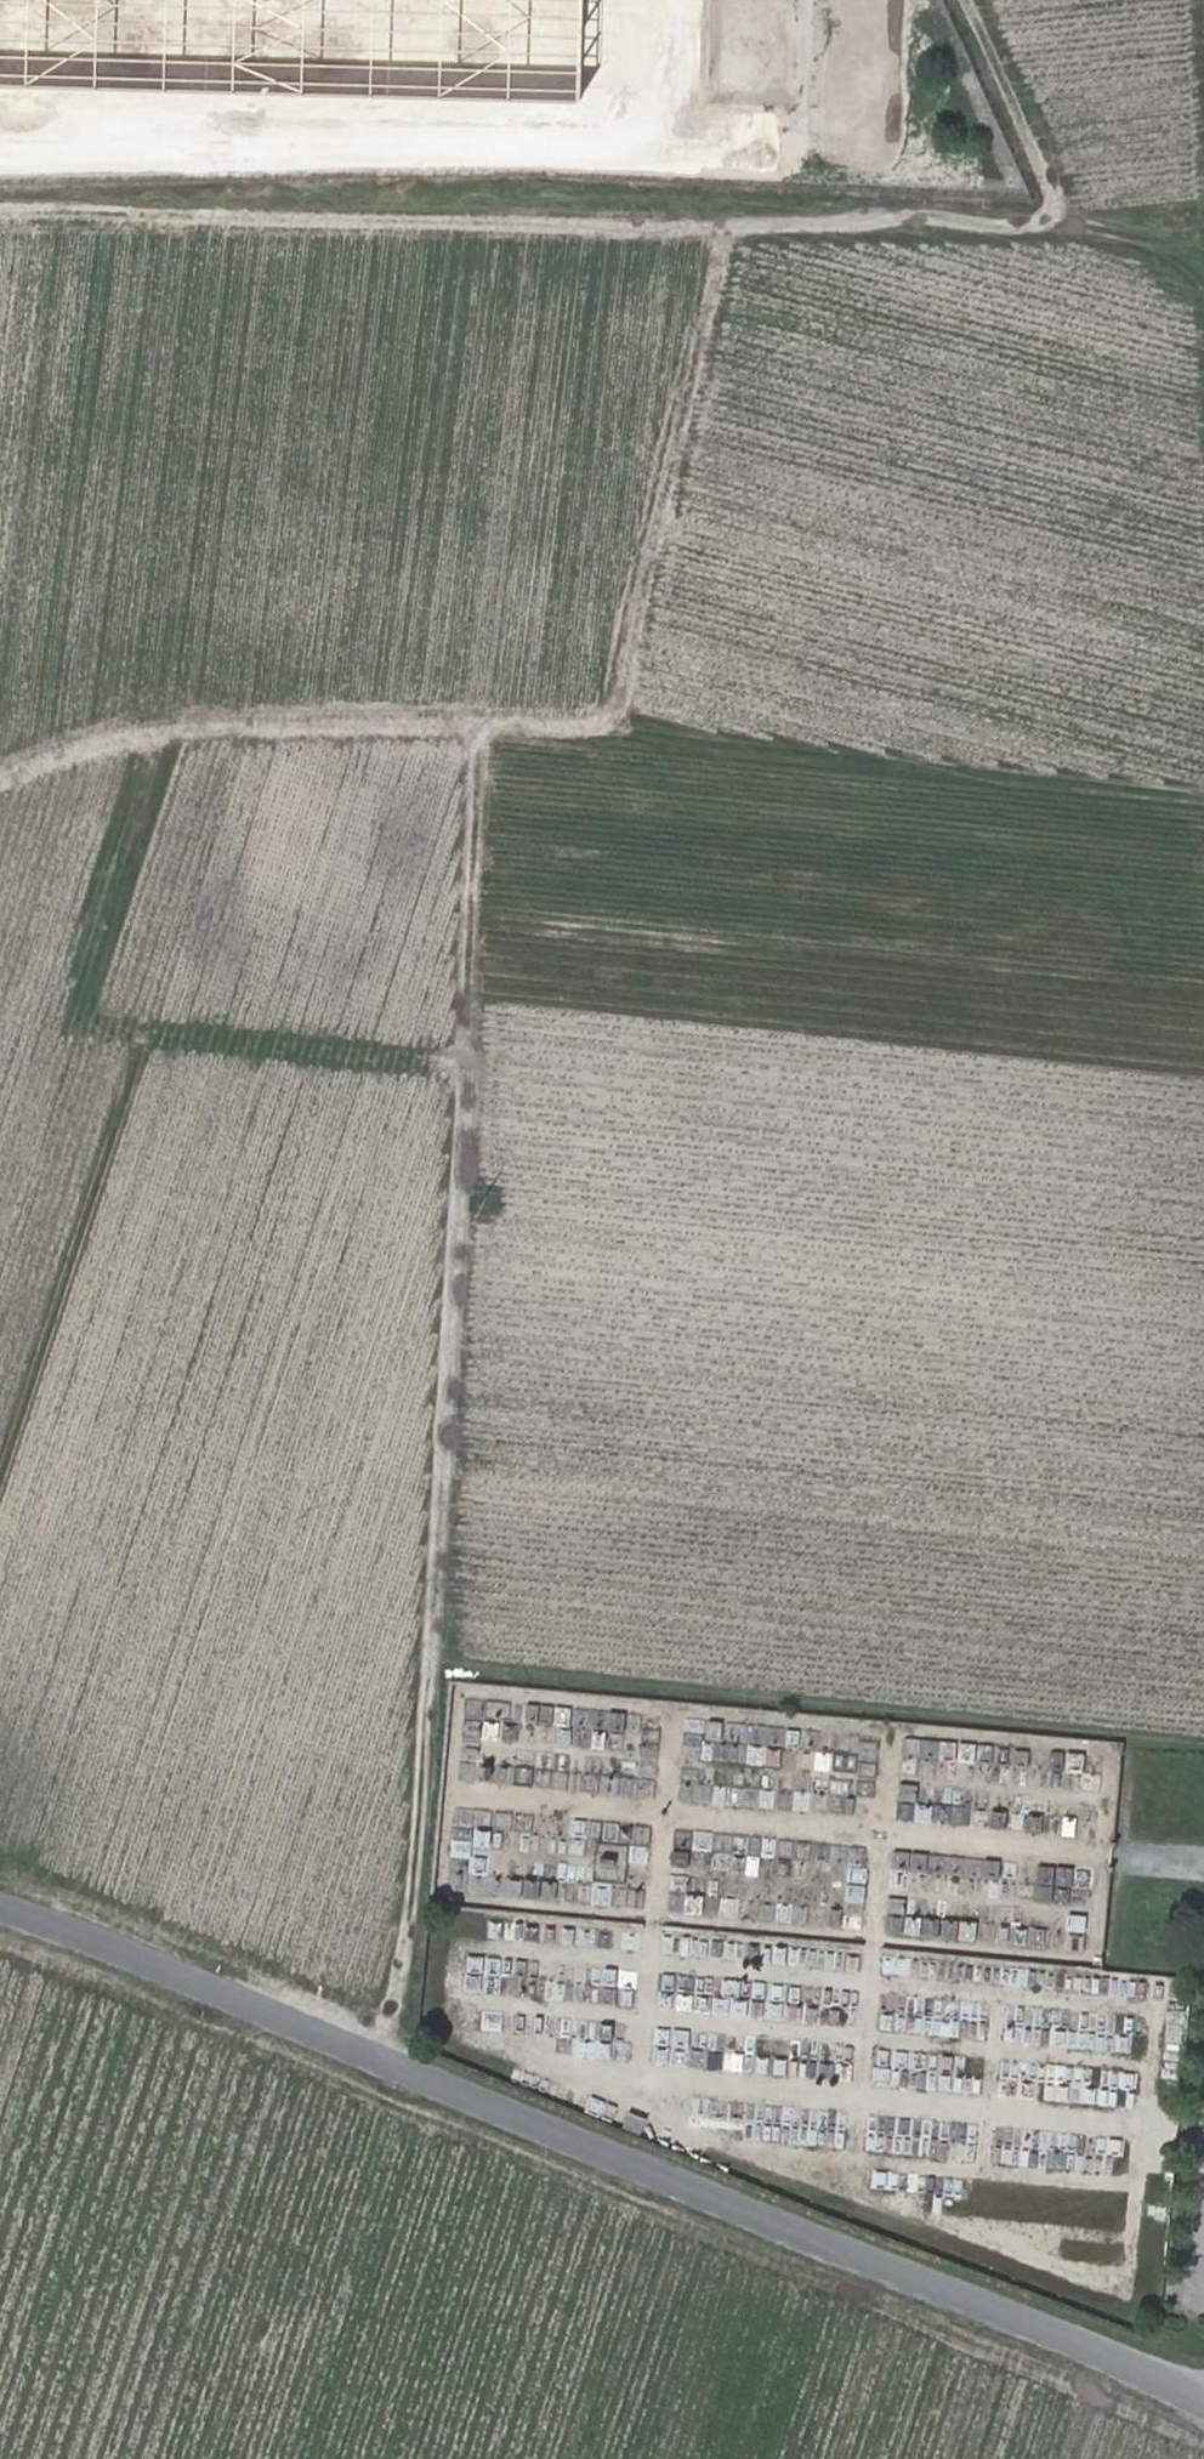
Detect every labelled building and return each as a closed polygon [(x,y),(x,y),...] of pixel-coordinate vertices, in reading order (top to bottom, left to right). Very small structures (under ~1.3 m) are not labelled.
[(1034,1897),(1066,1904),(1073,1871),(1041,1864),(1034,1897)]
